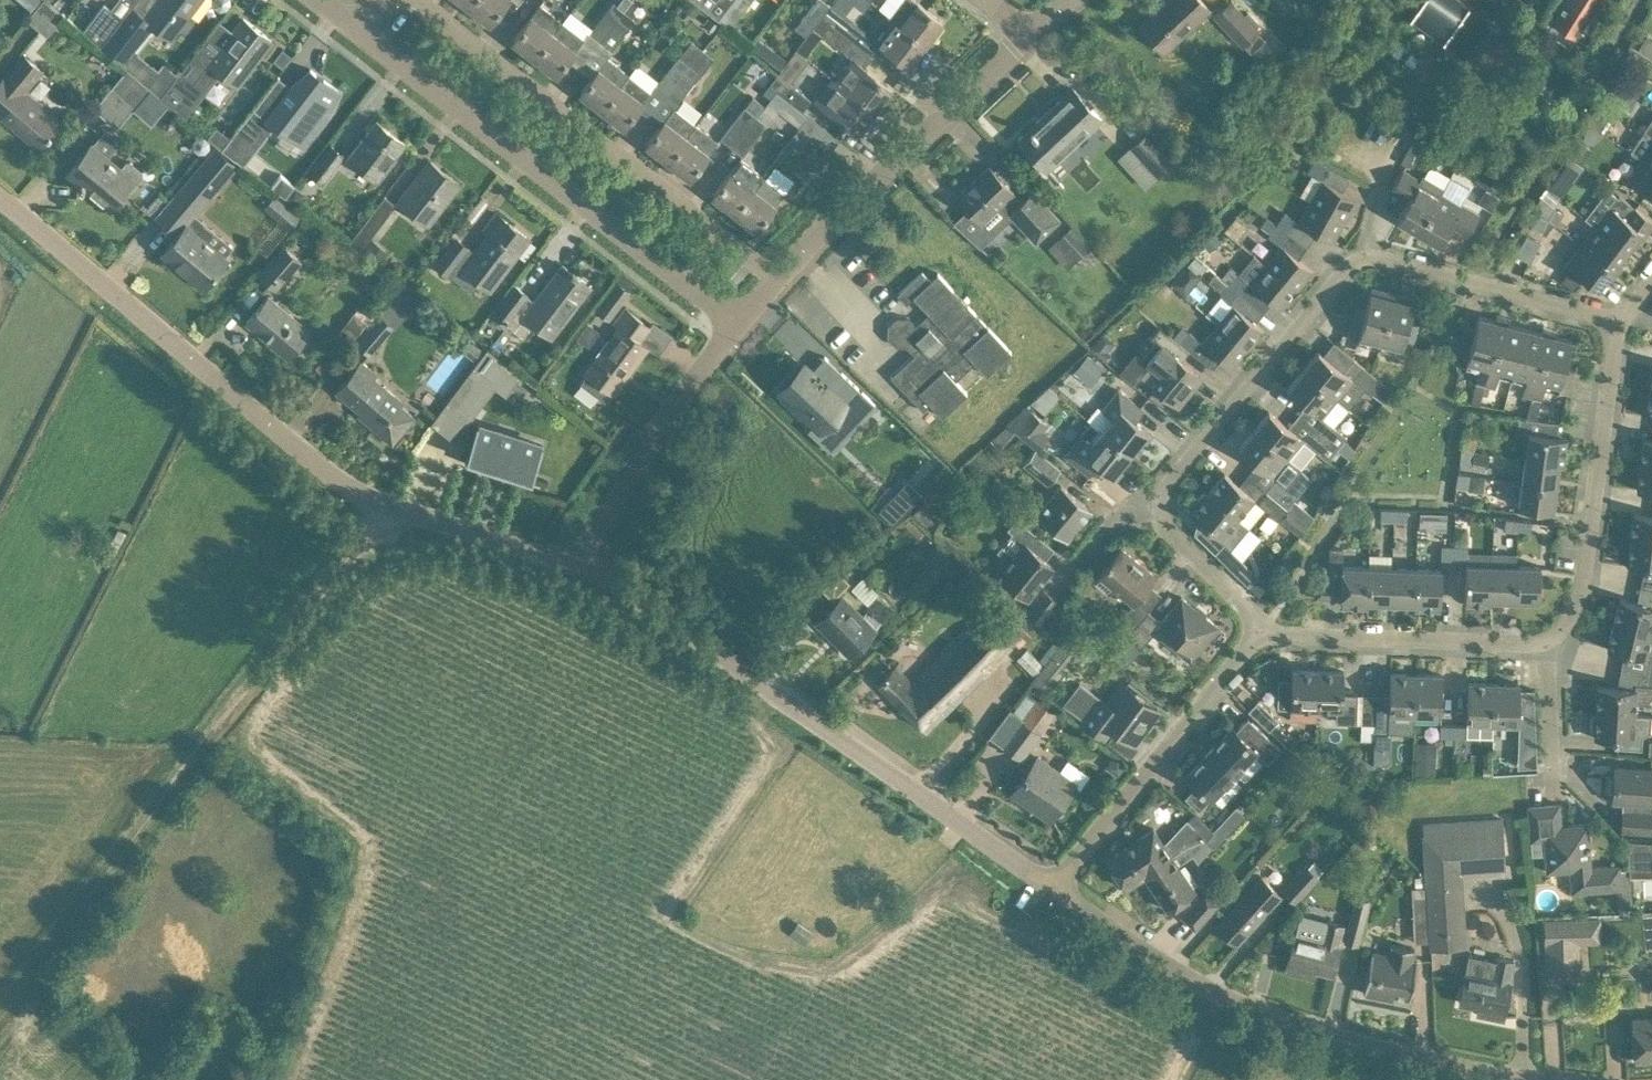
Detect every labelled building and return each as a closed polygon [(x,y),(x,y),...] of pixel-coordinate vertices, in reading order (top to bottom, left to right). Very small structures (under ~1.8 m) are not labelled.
[(47,35),(63,15),(45,0),(42,0),(27,19),(47,35)] [(101,47),(121,63),(153,22),(157,25),(172,37),(200,0),(158,0),(145,16),(132,6),(122,18),(101,47)] [(468,5),(490,22),(507,0),(472,0),(468,5)] [(734,0),(715,0),(707,10),(719,20),(734,0)] [(719,20),(729,28),(750,0),(734,0),(719,20)] [(822,16),(831,5),(824,0),(816,0),(795,26),(806,35),(795,48),(797,49),(822,16)] [(925,42),(942,20),(915,0),(901,0),(891,13),(902,22),(901,23),(925,42)] [(1209,8),(1202,0),(1166,0),(1140,24),(1164,50),(1209,8)] [(1214,16),(1242,45),(1244,43),(1253,52),(1267,38),(1265,36),(1273,28),(1245,0),(1237,0),(1235,2),(1233,0),(1230,0),(1214,16)] [(1462,0),(1424,0),(1411,19),(1432,35),(1442,20),(1446,23),(1462,0)] [(1551,21),(1575,36),(1599,0),(1565,0),(1551,21)] [(601,42),(625,11),(613,2),(589,32),(601,42)] [(101,47),(122,18),(104,4),(82,31),(101,47)] [(536,56),(562,23),(539,5),(513,39),(536,56)] [(822,16),(852,39),(860,29),(831,5),(822,16)] [(601,42),(611,49),(635,19),(625,11),(601,42)] [(890,14),(872,37),(884,46),(908,64),(925,42),(901,23),(890,14)] [(843,50),(852,39),(822,16),(797,49),(805,56),(823,34),(843,50)] [(219,22),(196,52),(209,62),(221,71),(237,84),(272,39),(244,17),(232,32),(219,22)] [(557,73),(583,39),(562,23),(536,56),(557,73)] [(1496,79),(1517,49),(1496,35),(1476,65),(1496,79)] [(756,39),(750,48),(758,55),(765,46),(756,39)] [(688,68),(668,94),(678,102),(713,58),(702,50),(688,68)] [(177,76),(161,98),(176,109),(187,117),(221,71),(209,62),(196,52),(177,76)] [(52,133),(50,131),(59,121),(22,89),(40,67),(24,53),(0,82),(0,112),(39,145),(47,135),(48,136),(52,133)] [(679,54),(655,84),(668,94),(688,68),(691,64),(679,54)] [(779,71),(786,62),(777,55),(770,64),(779,71)] [(603,109),(629,74),(607,57),(580,91),(603,109)] [(867,68),(866,70),(851,59),(836,78),(874,108),(891,87),(867,68)] [(164,65),(147,87),(149,89),(160,97),(161,98),(177,76),(164,65)] [(225,144),(222,148),(237,158),(244,164),(254,152),(276,124),(284,130),(290,123),(310,139),(303,148),(305,149),(305,148),(332,113),(331,112),(330,113),(329,114),(324,110),(328,104),(339,90),(311,68),(296,87),(293,84),(291,83),(292,83),(293,81),(291,80),(290,82),(288,84),(279,77),(279,76),(280,75),(278,74),(252,109),(231,136),(225,144)] [(111,87),(134,107),(149,89),(147,87),(126,70),(111,87)] [(1615,82),(1625,89),(1632,77),(1622,71),(1615,82)] [(624,125),(651,91),(629,74),(603,109),(624,125)] [(777,74),(768,85),(776,91),(783,96),(801,111),(809,101),(777,74)] [(874,108),(836,78),(833,76),(815,99),(857,131),(874,108)] [(1617,102),(1625,89),(1615,82),(1607,96),(1617,102)] [(1046,169),(1101,117),(1073,87),(1018,139),(1046,169)] [(764,104),(761,109),(768,114),(783,96),(776,91),(765,105),(764,104)] [(756,115),(764,104),(753,95),(720,137),(731,147),(756,115)] [(669,160),(696,126),(673,108),(646,143),(669,160)] [(1590,125),(1600,131),(1608,118),(1598,112),(1590,125)] [(756,115),(731,147),(742,156),(767,124),(756,115)] [(799,148),(810,134),(831,150),(839,138),(809,115),(790,141),(799,148)] [(377,179),(405,142),(376,120),(348,157),(377,179)] [(217,125),(209,136),(222,148),(225,144),(231,136),(217,125)] [(1593,143),(1600,131),(1590,125),(1583,137),(1593,143)] [(709,153),(718,142),(696,126),(669,160),(690,177),(709,153)] [(1631,151),(1642,158),(1651,164),(1651,136),(1644,131),(1631,151)] [(1145,132),(1128,148),(1155,178),(1172,162),(1145,132)] [(1412,165),(1426,140),(1414,134),(1399,160),(1404,164),(1412,165)] [(99,135),(69,171),(82,181),(78,185),(82,188),(85,184),(110,205),(127,185),(131,188),(143,175),(142,170),(131,161),(126,161),(121,167),(107,155),(113,147),(99,135)] [(214,145),(202,160),(225,179),(238,164),(214,145)] [(309,174),(321,183),(343,154),(331,145),(309,174)] [(736,212),(763,175),(741,158),(713,194),(736,212)] [(1313,158),(1306,170),(1318,177),(1325,165),(1313,158)] [(1642,158),(1629,179),(1651,193),(1651,164),(1642,158)] [(428,221),(458,183),(430,161),(400,199),(428,221)] [(1022,200),(990,165),(957,196),(982,223),(1004,202),(1012,210),(1009,213),(1036,242),(1059,220),(1032,191),(1022,200)] [(790,189),(796,178),(776,166),(769,178),(790,189)] [(1418,231),(1440,193),(1420,181),(1421,179),(1403,168),(1390,190),(1403,197),(1408,188),(1413,191),(1396,218),(1418,231)] [(281,173),(272,185),(286,196),(295,184),(281,173)] [(763,175),(736,212),(757,228),(785,192),(763,175)] [(1323,181),(1311,201),(1344,220),(1357,198),(1342,190),(1323,180),(1323,181)] [(194,209),(208,192),(195,181),(181,199),(194,209)] [(1440,193),(1418,231),(1439,243),(1455,216),(1460,219),(1455,227),(1467,235),(1479,214),(1461,203),(1460,205),(1440,193)] [(349,241),(359,250),(395,204),(384,195),(349,241)] [(1596,224),(1628,248),(1641,231),(1645,234),(1651,225),(1651,220),(1621,196),(1613,207),(1611,205),(1596,224)] [(1538,213),(1548,219),(1556,206),(1546,200),(1538,213)] [(1332,241),(1344,220),(1311,201),(1299,222),(1332,241)] [(288,205),(277,219),(290,229),(301,216),(288,205)] [(458,238),(438,264),(448,272),(456,262),(481,281),(490,288),(529,238),(501,216),(496,212),(485,226),(490,230),(474,251),(458,238)] [(1284,212),(1276,224),(1287,231),(1295,219),(1284,212)] [(1541,232),(1548,219),(1538,213),(1531,226),(1541,232)] [(1278,242),(1288,231),(1262,214),(1266,218),(1260,225),(1269,232),(1268,235),(1278,242)] [(1235,217),(1224,230),(1235,239),(1246,226),(1235,217)] [(228,256),(189,223),(187,222),(163,250),(204,285),(228,256)] [(1612,268),(1628,248),(1596,224),(1581,244),(1612,268)] [(1072,227),(1058,240),(1078,261),(1092,248),(1072,227)] [(1213,230),(1201,241),(1209,251),(1222,240),(1213,230)] [(1515,253),(1529,261),(1540,241),(1527,233),(1515,253)] [(388,250),(373,238),(365,249),(379,260),(388,250)] [(257,272),(279,290),(303,261),(281,243),(257,272)] [(1597,287),(1612,268),(1581,244),(1566,263),(1597,287)] [(1267,264),(1297,289),(1312,270),(1282,245),(1267,264)] [(517,286),(496,313),(507,322),(517,309),(534,322),(552,336),(591,285),(577,274),(577,273),(573,269),(572,271),(563,264),(535,300),(528,295),(517,286)] [(1267,264),(1251,283),(1273,301),(1281,308),(1297,289),(1267,264)] [(907,316),(973,385),(1013,348),(938,272),(931,279),(922,270),(897,294),(906,303),(914,296),(928,311),(916,323),(909,316),(907,316)] [(1239,291),(1221,277),(1214,271),(1205,281),(1220,294),(1204,312),(1217,323),(1248,348),(1264,329),(1230,302),(1239,291)] [(609,318),(619,303),(628,291),(617,283),(598,310),(609,318)] [(405,316),(421,298),(408,286),(392,305),(405,316)] [(1412,345),(1415,332),(1418,323),(1409,321),(1415,298),(1398,294),(1393,312),(1384,309),(1389,291),(1371,287),(1365,309),(1356,307),(1350,333),(1359,335),(1357,341),(1401,353),(1402,346),(1411,349),(1412,345)] [(269,294),(247,321),(288,355),(310,329),(269,294)] [(586,372),(579,381),(604,400),(611,391),(613,392),(648,346),(639,340),(649,326),(626,308),(614,324),(618,327),(585,371),(586,372)] [(366,323),(353,313),(342,327),(354,337),(366,323)] [(369,353),(394,325),(383,315),(358,343),(369,353)] [(887,324),(887,337),(895,346),(907,347),(914,354),(891,376),(923,410),(930,403),(942,415),(973,385),(907,316),(896,315),(887,324)] [(1535,419),(1541,398),(1546,380),(1559,383),(1557,390),(1568,392),(1577,355),(1568,352),(1572,339),(1552,334),(1548,352),(1545,356),(1539,354),(1539,350),(1544,332),(1506,322),(1501,340),(1499,343),(1493,342),(1493,337),(1497,320),(1478,315),(1475,328),(1466,325),(1457,357),(1467,359),(1465,366),(1479,370),(1473,391),(1469,390),(1466,401),(1479,404),(1484,383),(1495,386),(1498,374),(1525,381),(1522,394),(1532,396),(1526,418),(1535,419)] [(1232,367),(1248,348),(1217,323),(1202,342),(1232,367)] [(1189,350),(1178,341),(1160,325),(1151,336),(1156,340),(1142,357),(1150,363),(1141,375),(1161,392),(1178,406),(1202,377),(1184,363),(1181,360),(1189,350)] [(1178,341),(1189,350),(1197,340),(1186,331),(1178,341)] [(1103,334),(1090,349),(1108,363),(1114,356),(1109,352),(1115,344),(1103,334)] [(479,351),(469,343),(464,349),(474,357),(479,351)] [(452,346),(430,381),(445,391),(467,355),(452,346)] [(1354,358),(1343,371),(1318,351),(1303,370),(1337,397),(1349,407),(1366,387),(1383,401),(1392,389),(1354,358)] [(1073,370),(1090,385),(1105,369),(1087,354),(1073,370)] [(394,432),(398,436),(414,417),(399,405),(402,401),(372,376),(376,370),(363,359),(338,389),(355,403),(356,402),(364,408),(359,415),(378,431),(381,427),(391,435),(394,432)] [(785,386),(780,390),(785,394),(784,395),(791,401),(788,404),(800,415),(800,416),(801,417),(805,413),(820,427),(836,410),(836,411),(838,409),(854,424),(875,402),(842,371),(828,385),(805,363),(802,366),(800,365),(799,366),(801,368),(797,373),(796,373),(792,377),(791,376),(791,377),(792,378),(789,381),(788,380),(787,381),(788,382),(785,385),(784,384),(783,385),(785,386)] [(1334,425),(1349,407),(1337,397),(1303,370),(1287,389),(1325,419),(1316,431),(1337,448),(1347,436),(1334,425)] [(465,413),(487,383),(474,373),(452,404),(465,413)] [(1042,410),(1054,394),(1042,385),(1030,401),(1042,410)] [(1099,406),(1089,419),(1092,422),(1130,453),(1142,439),(1146,442),(1152,434),(1134,419),(1143,409),(1119,389),(1102,409),(1099,406)] [(1018,432),(1036,447),(1049,434),(1043,429),(1048,423),(1031,408),(1012,428),(1018,432)] [(1306,442),(1302,440),(1303,439),(1286,425),(1269,411),(1253,430),(1300,467),(1314,449),(1327,460),(1337,448),(1316,431),(1306,442)] [(1082,434),(1065,454),(1089,474),(1098,464),(1116,478),(1122,470),(1119,467),(1130,453),(1092,422),(1082,434)] [(910,464),(891,482),(909,502),(949,464),(910,423),(889,443),(910,464)] [(532,479),(543,445),(477,424),(465,462),(491,471),(493,467),(532,479)] [(1007,424),(989,439),(1001,452),(1018,432),(1012,428),(1007,424)] [(1299,468),(1300,467),(1253,430),(1238,449),(1276,480),(1267,490),(1286,506),(1295,496),(1285,488),(1301,469),(1299,468)] [(1528,432),(1525,457),(1563,462),(1566,437),(1528,432)] [(1462,449),(1474,450),(1476,437),(1464,435),(1462,449)] [(1651,439),(1644,438),(1641,464),(1651,465),(1651,439)] [(591,466),(599,455),(585,445),(577,456),(591,466)] [(1061,467),(1036,447),(1024,462),(1048,482),(1061,467)] [(1472,463),(1474,450),(1462,449),(1460,461),(1472,463)] [(1563,463),(1563,462),(1525,457),(1522,481),(1556,486),(1559,463),(1563,463)] [(1641,464),(1637,489),(1651,491),(1651,465),(1641,464)] [(1262,509),(1252,500),(1254,497),(1225,473),(1208,493),(1248,525),(1262,509)] [(1485,477),(1458,473),(1455,486),(1469,487),(1468,490),(1483,491),(1485,477)] [(1553,510),(1556,486),(1522,481),(1519,505),(1553,510)] [(1037,514),(1050,525),(1067,539),(1091,509),(1074,495),(1061,484),(1037,514)] [(1286,507),(1286,506),(1267,490),(1257,501),(1280,520),(1299,535),(1308,525),(1286,507)] [(1208,493),(1207,494),(1204,492),(1195,503),(1198,505),(1192,513),(1225,540),(1214,552),(1248,585),(1258,575),(1230,548),(1247,529),(1246,528),(1248,525),(1208,493)] [(894,498),(880,512),(894,526),(908,512),(894,498)] [(920,504),(912,513),(930,529),(938,520),(920,504)] [(1381,522),(1394,522),(1394,508),(1380,509),(1381,522)] [(1394,508),(1394,522),(1407,521),(1407,508),(1394,508)] [(1634,512),(1631,538),(1651,541),(1651,515),(1634,512)] [(1037,551),(1026,542),(1034,531),(1016,517),(1006,529),(1010,533),(995,551),(1004,559),(995,571),(1027,597),(1054,565),(1037,551)] [(1517,530),(1518,518),(1505,517),(1504,528),(1517,530)] [(911,518),(904,525),(918,538),(925,531),(911,518)] [(1530,532),(1532,521),(1532,520),(1518,518),(1517,530),(1530,532)] [(1454,547),(1453,547),(1454,537),(1437,536),(1437,546),(1443,547),(1442,560),(1454,560),(1454,547)] [(1631,538),(1627,564),(1651,567),(1651,541),(1631,538)] [(928,560),(951,580),(964,566),(941,545),(928,560)] [(1147,612),(1135,602),(1156,576),(1120,546),(1093,580),(1108,593),(1114,586),(1134,602),(1124,615),(1128,618),(1121,627),(1129,634),(1147,612)] [(1454,547),(1454,560),(1465,561),(1466,548),(1454,547)] [(1368,601),(1369,566),(1342,565),(1343,549),(1329,548),(1328,582),(1342,583),(1341,604),(1367,605),(1368,601)] [(1491,602),(1492,564),(1466,563),(1465,601),(1491,602)] [(1514,599),(1516,564),(1492,564),(1491,602),(1492,602),(1492,598),(1514,599)] [(1516,564),(1514,599),(1539,600),(1541,565),(1516,564)] [(971,566),(955,583),(975,600),(990,583),(971,566)] [(1392,602),(1393,567),(1369,566),(1368,601),(1392,602)] [(1416,606),(1417,568),(1393,567),(1392,602),(1414,602),(1414,606),(1416,606)] [(1417,568),(1416,606),(1440,607),(1442,569),(1417,568)] [(1327,597),(1328,582),(1315,582),(1314,597),(1327,597)] [(1040,623),(1058,600),(1044,589),(1026,611),(1040,623)] [(862,617),(841,596),(816,621),(850,655),(882,622),(869,609),(862,617)] [(1147,612),(1129,634),(1126,638),(1139,650),(1155,631),(1173,646),(1190,660),(1218,626),(1182,596),(1161,621),(1148,610),(1147,612)] [(995,623),(1019,646),(1038,627),(1005,597),(994,610),(1002,616),(995,623)] [(1636,602),(1620,598),(1614,623),(1651,632),(1651,606),(1636,602)] [(911,682),(895,666),(878,683),(927,731),(1012,647),(979,614),(911,682)] [(1651,632),(1614,623),(1607,648),(1645,657),(1650,658),(1647,672),(1651,673),(1651,632)] [(1060,644),(1031,681),(1042,690),(1072,654),(1060,644)] [(1027,649),(1017,659),(1033,675),(1043,665),(1027,649)] [(1291,686),(1278,685),(1277,707),(1317,708),(1318,670),(1292,669),(1291,686)] [(1362,693),(1358,693),(1343,693),(1344,671),(1318,670),(1317,708),(1336,709),(1335,721),(1361,723),(1360,740),(1374,740),(1376,711),(1376,694),(1362,693)] [(1416,712),(1417,673),(1390,672),(1389,694),(1389,711),(1416,712)] [(1647,672),(1645,685),(1634,684),(1634,688),(1598,685),(1596,711),(1635,714),(1635,703),(1645,703),(1651,697),(1651,673),(1647,672)] [(1417,673),(1416,712),(1441,713),(1441,696),(1442,674),(1417,673)] [(1079,682),(1063,705),(1083,720),(1104,736),(1112,725),(1130,738),(1138,728),(1141,731),(1157,709),(1123,684),(1115,694),(1118,696),(1110,706),(1099,698),(1079,682)] [(1493,721),(1494,683),(1468,682),(1467,720),(1493,721)] [(1494,683),(1493,721),(1519,722),(1520,683),(1494,683)] [(1019,757),(1053,712),(1036,699),(1002,744),(1019,757)] [(1248,710),(1269,730),(1279,719),(1258,699),(1248,710)] [(1389,728),(1389,711),(1376,711),(1374,740),(1373,763),(1386,764),(1390,760),(1391,728),(1389,728)] [(1651,715),(1635,714),(1596,711),(1596,713),(1591,713),(1590,727),(1595,727),(1594,737),(1618,738),(1617,745),(1615,745),(1615,746),(1640,748),(1642,736),(1650,733),(1651,715)] [(1281,748),(1248,717),(1236,729),(1232,726),(1210,750),(1234,774),(1257,750),(1269,761),(1281,748)] [(1455,737),(1455,725),(1441,725),(1441,737),(1455,737)] [(1455,725),(1455,737),(1466,738),(1468,726),(1455,725)] [(1504,742),(1492,743),(1492,775),(1504,774),(1504,742)] [(1199,810),(1234,774),(1210,750),(1187,775),(1196,784),(1184,796),(1199,810)] [(1115,752),(1104,766),(1118,777),(1130,763),(1115,752)] [(1415,754),(1415,776),(1434,776),(1434,754),(1415,754)] [(1051,817),(1075,783),(1036,757),(1013,790),(1051,817)] [(1615,766),(1613,799),(1626,800),(1626,811),(1623,810),(1622,829),(1651,830),(1651,768),(1615,766)] [(1572,892),(1621,888),(1619,865),(1591,867),(1587,823),(1561,825),(1559,803),(1528,805),(1532,849),(1545,848),(1547,871),(1570,869),(1572,892)] [(1206,834),(1200,837),(1211,847),(1244,812),(1236,805),(1233,808),(1211,829),(1206,834)] [(1153,827),(1106,859),(1115,871),(1112,873),(1111,876),(1117,885),(1120,885),(1123,883),(1125,887),(1144,874),(1146,876),(1145,872),(1171,854),(1183,845),(1189,842),(1200,837),(1206,834),(1211,829),(1193,811),(1179,826),(1163,843),(1153,827)] [(1425,886),(1429,941),(1429,949),(1464,947),(1460,867),(1504,865),(1502,818),(1422,824),(1425,886)] [(1651,844),(1626,843),(1628,867),(1651,867),(1651,844)] [(1171,854),(1145,872),(1146,876),(1168,909),(1196,891),(1171,854)] [(1294,901),(1317,876),(1305,864),(1281,890),(1294,901)] [(1261,877),(1217,926),(1236,943),(1280,894),(1261,877)] [(1414,942),(1429,941),(1425,886),(1411,887),(1414,942)] [(1216,905),(1202,892),(1181,915),(1195,928),(1216,905)] [(1344,939),(1359,943),(1370,900),(1355,896),(1344,939)] [(1651,933),(1651,907),(1632,911),(1637,936),(1651,933)] [(1599,920),(1542,922),(1543,947),(1544,947),(1578,946),(1600,945),(1599,920)] [(1294,935),(1285,970),(1304,975),(1306,967),(1332,974),(1345,926),(1326,921),(1320,942),(1294,935)] [(1371,954),(1363,992),(1385,996),(1386,991),(1410,996),(1416,963),(1412,962),(1414,950),(1390,945),(1387,957),(1371,954)] [(1496,957),(1495,960),(1469,955),(1465,974),(1459,1001),(1488,1007),(1487,1014),(1503,1018),(1515,961),(1496,957)] [(1651,1059),(1651,1017),(1632,1019),(1634,1060),(1651,1059)]
